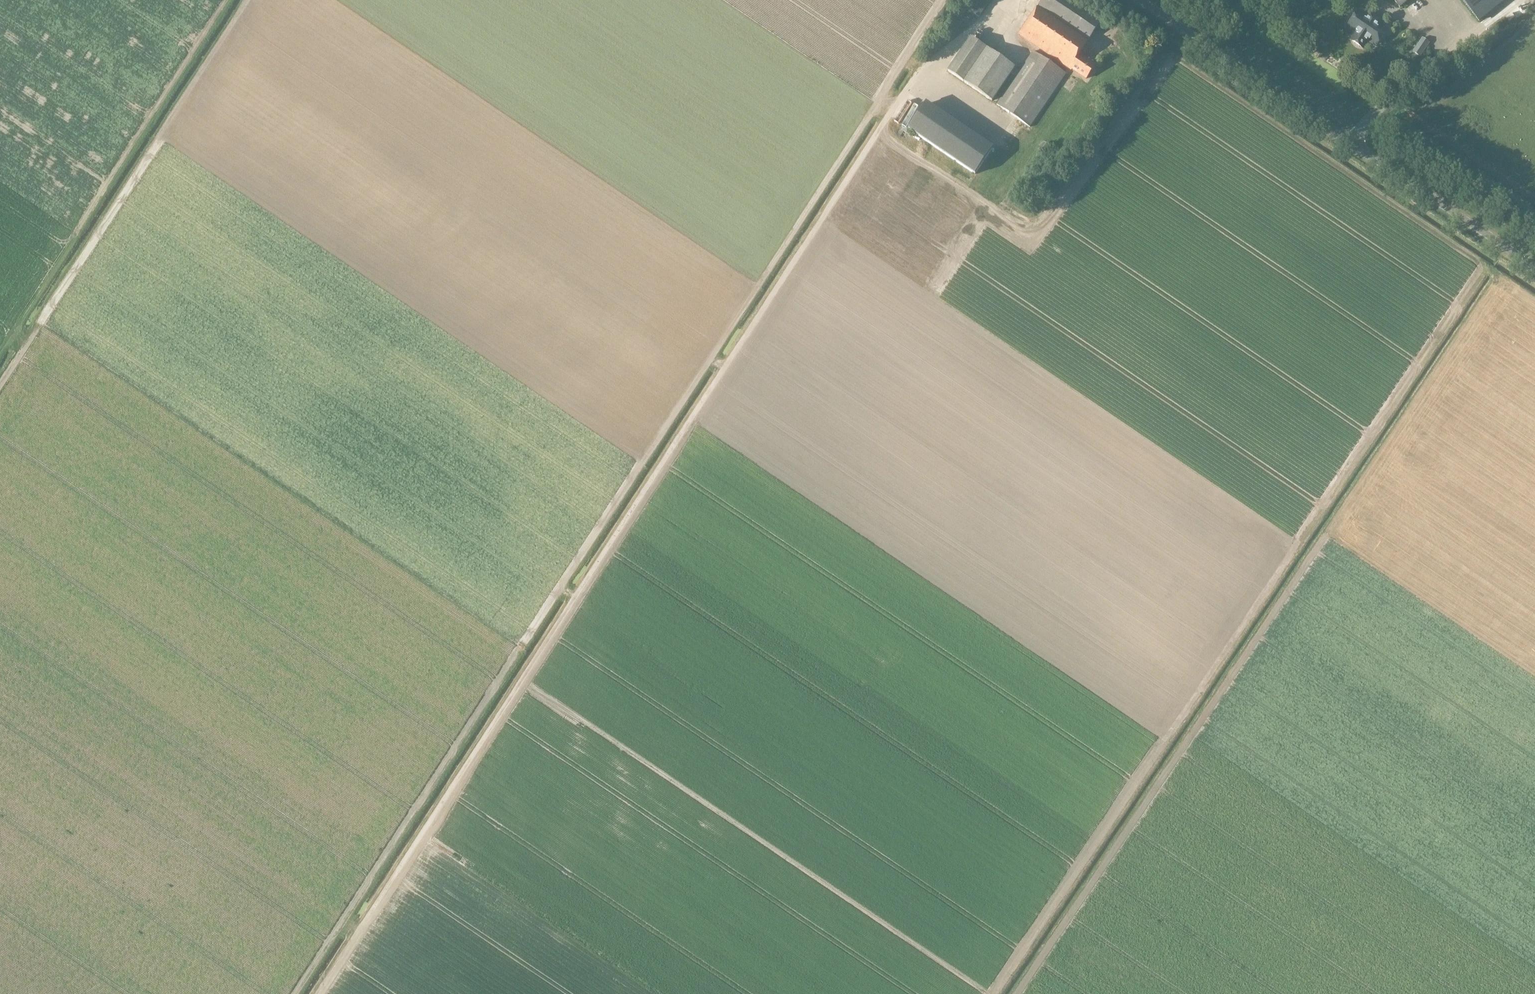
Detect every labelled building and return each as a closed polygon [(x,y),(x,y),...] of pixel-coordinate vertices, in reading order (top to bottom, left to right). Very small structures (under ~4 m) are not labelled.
[(1093,16),(1088,13),(1069,0),(1042,0),(1019,35),(1069,69),(1070,68),(1086,79),(1095,66),(1079,55),(1101,22),(1093,16)] [(1478,21),(1504,0),(1463,0),(1478,21)] [(1093,16),(1096,11),(1092,8),(1090,11),(1088,13),(1093,16)] [(1351,38),(1364,47),(1369,39),(1377,44),(1386,31),(1378,26),(1382,21),(1369,12),(1365,18),(1357,12),(1348,24),(1357,30),(1351,38)] [(1511,13),(1505,18),(1508,22),(1514,17),(1511,13)] [(1422,38),(1413,52),(1419,56),(1429,42),(1422,38)] [(1030,127),(1066,74),(1033,52),(1019,72),(970,39),(948,72),(992,101),(1011,74),(1016,77),(997,105),(1030,127)] [(926,105),(909,130),(975,175),(992,150),(926,105)]
